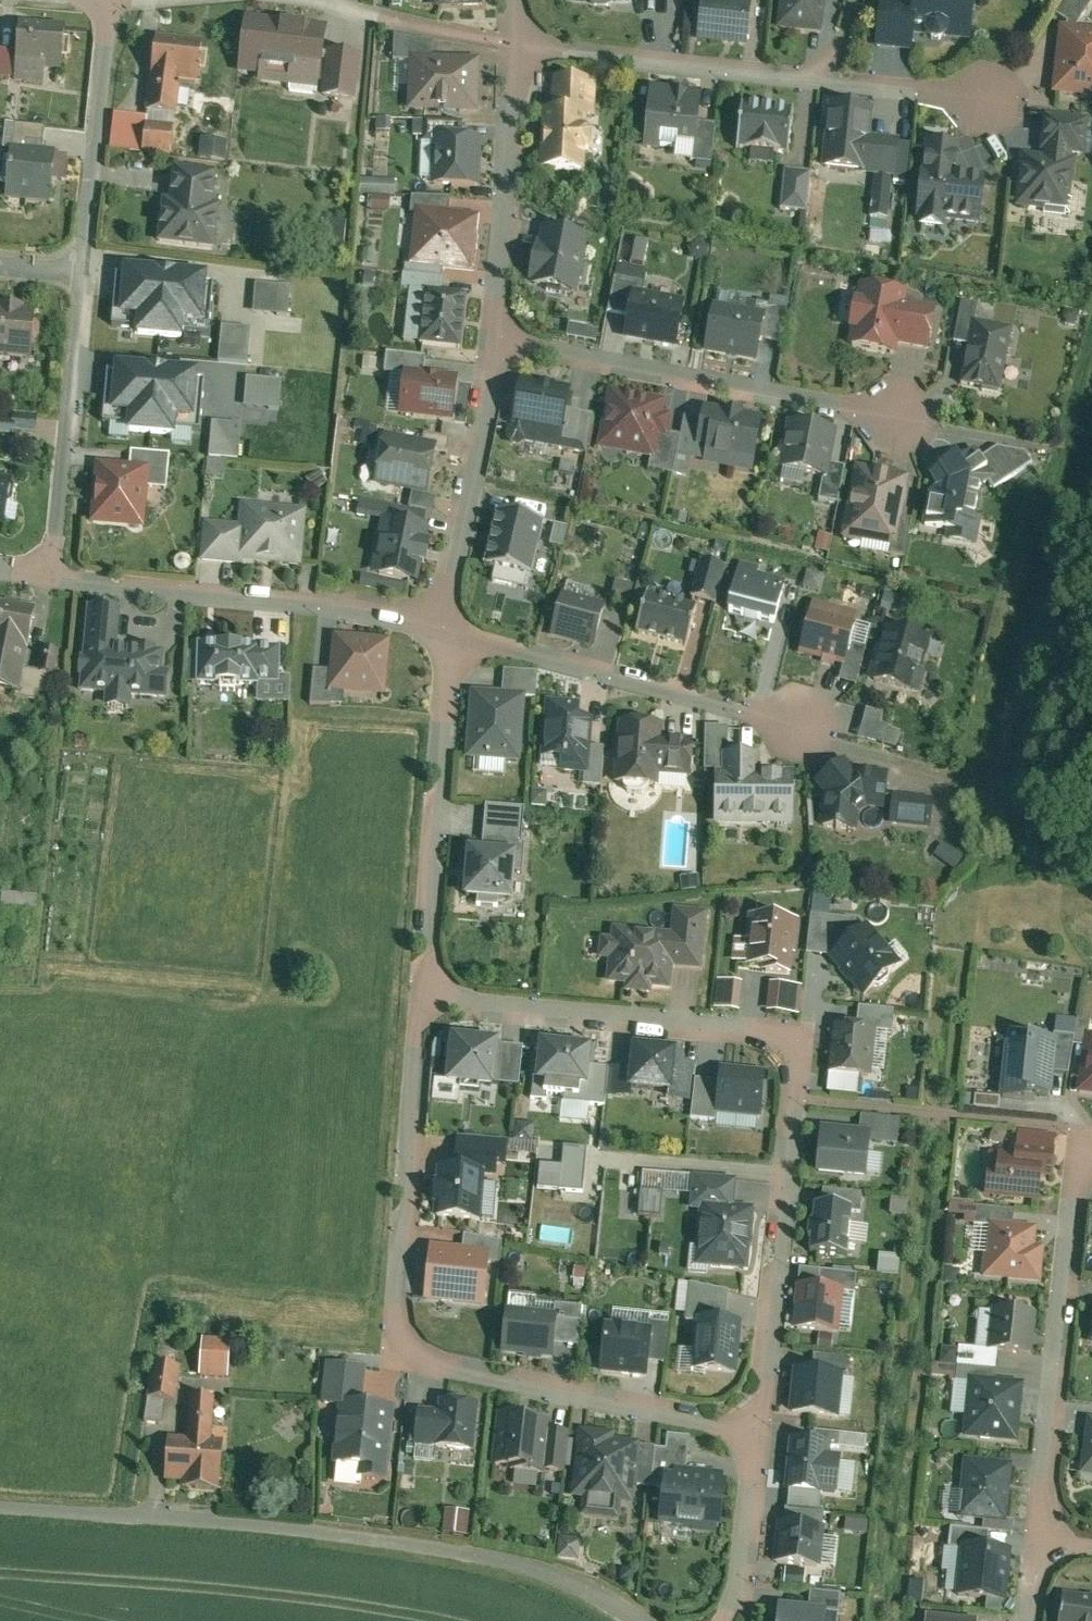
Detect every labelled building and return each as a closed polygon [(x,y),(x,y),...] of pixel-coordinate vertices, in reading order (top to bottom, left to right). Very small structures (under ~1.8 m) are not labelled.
[(420,2),(431,2),(431,13),(479,12),(479,0),(420,0),(420,2)] [(696,46),(743,52),(749,4),(714,0),(701,0),(696,46)] [(775,34),(820,39),(824,0),(779,0),(775,34)] [(909,28),(915,29),(913,42),(970,47),(975,0),(912,0),(911,8),(909,28)] [(1071,27),(1091,0),(1060,0),(1051,13),(1071,27)] [(911,8),(878,5),(873,53),(912,57),(913,42),(915,29),(909,28),(911,8)] [(333,25),(252,15),(246,71),(268,74),(267,81),(326,87),(333,25)] [(73,24),(26,20),(24,51),(23,67),(70,70),(73,24)] [(1057,28),(1051,89),(1091,93),(1091,31),(1057,28)] [(210,41),(163,35),(153,106),(180,110),(184,82),(204,84),(210,41)] [(406,63),(429,64),(429,47),(391,41),(391,66),(406,66),(406,63)] [(367,53),(334,49),(329,95),(362,99),(367,53)] [(23,67),(24,51),(4,50),(2,76),(22,78),(23,67)] [(405,117),(474,119),(476,65),(429,64),(406,63),(406,66),(405,117)] [(586,118),(585,125),(591,125),(592,87),(550,86),(549,117),(586,118)] [(698,98),(648,94),(644,153),(690,156),(694,157),(696,128),(698,98)] [(824,166),(891,173),(894,147),(869,144),(872,116),(865,115),(866,107),(830,104),(824,166)] [(791,113),(739,109),(736,155),(752,157),(751,166),(771,167),(772,158),(788,159),(791,113)] [(154,115),(121,111),(116,151),(148,155),(151,137),(154,115)] [(549,117),(541,117),(539,176),(583,178),(584,163),(589,163),(590,137),(585,137),(585,125),(586,118),(549,117)] [(1040,121),(1038,159),(1070,161),(1082,161),(1084,124),(1040,121)] [(17,148),(49,151),(51,125),(13,122),(11,148),(17,148)] [(713,129),(696,128),(694,157),(690,156),(689,166),(710,167),(713,129)] [(432,142),(458,142),(458,131),(424,130),(424,142),(432,142)] [(180,141),(151,137),(148,155),(177,159),(180,141)] [(229,160),(231,140),(209,138),(208,158),(229,160)] [(477,194),(478,143),(458,142),(432,142),(431,193),(477,194)] [(49,151),(17,148),(14,199),(59,202),(60,181),(62,156),(62,152),(49,151)] [(958,152),(923,149),(916,224),(920,225),(920,233),(943,235),(944,227),(979,231),(984,185),(955,182),(958,152)] [(74,157),(62,156),(60,181),(72,181),(74,157)] [(1067,219),(1070,161),(1038,159),(1018,157),(1015,215),(1067,219)] [(166,242),(221,249),(226,205),(220,204),(225,167),(180,161),(175,198),(171,198),(166,242)] [(810,179),(784,176),(780,215),(806,217),(810,179)] [(393,185),(359,183),(358,199),(370,199),(389,200),(392,200),(393,185)] [(389,200),(370,199),(370,214),(388,215),(389,200)] [(416,215),(448,219),(449,206),(411,202),(409,217),(416,218),(416,215)] [(416,218),(410,271),(471,278),(478,222),(448,219),(416,215),(416,218)] [(345,226),(318,224),(316,248),(343,250),(345,226)] [(893,247),(884,231),(868,239),(877,256),(893,247)] [(576,301),(586,243),(539,236),(537,249),(533,248),(527,281),(531,281),(530,294),(576,301)] [(627,265),(645,267),(647,243),(629,242),(627,265)] [(685,275),(675,271),(670,282),(680,286),(685,275)] [(631,297),(641,299),(646,276),(620,272),(615,299),(631,301),(631,297)] [(214,284),(116,275),(111,325),(135,327),(134,338),(182,343),(183,332),(209,334),(214,284)] [(423,297),(438,299),(439,286),(400,282),(399,295),(423,297)] [(282,316),(282,287),(248,287),(248,316),(282,316)] [(908,300),(859,292),(857,301),(854,300),(848,337),(851,338),(848,352),(897,361),(898,353),(927,358),(935,313),(906,308),(908,300)] [(459,354),(464,301),(438,299),(423,297),(418,350),(459,354)] [(623,345),(675,354),(684,307),(641,299),(631,297),(631,301),(623,345)] [(0,306),(0,354),(38,358),(43,310),(32,309),(33,306),(4,303),(3,306),(0,306)] [(952,348),(967,351),(971,329),(975,329),(978,313),(959,309),(952,348)] [(765,321),(761,344),(781,348),(787,316),(756,310),(754,319),(765,321)] [(754,319),(713,312),(704,359),(756,368),(761,344),(765,321),(754,319)] [(1076,318),(1063,316),(1061,330),(1074,332),(1076,318)] [(591,343),(593,331),(565,325),(562,336),(591,343)] [(242,366),(245,330),(216,327),(212,363),(242,366)] [(975,329),(971,329),(967,351),(960,391),(1000,398),(1012,336),(975,329)] [(403,374),(423,376),(424,363),(369,357),(367,374),(403,378),(403,374)] [(204,377),(106,368),(101,418),(125,421),(124,431),(172,436),(173,425),(199,427),(204,377)] [(403,378),(398,421),(451,426),(456,380),(423,376),(403,374),(403,378)] [(279,412),(282,383),(241,378),(238,407),(279,412)] [(570,394),(520,385),(512,428),(562,438),(562,435),(567,412),(570,394)] [(665,446),(666,440),(670,421),(663,420),(666,405),(605,393),(593,455),(649,467),(653,467),(658,444),(665,446)] [(571,413),(567,412),(562,435),(571,437),(567,455),(584,458),(591,423),(570,419),(571,413)] [(761,423),(703,412),(700,425),(695,450),(705,452),(702,467),(750,477),(761,423)] [(232,461),(236,425),(206,422),(202,457),(232,461)] [(675,462),(702,467),(705,452),(695,450),(700,425),(683,422),(679,443),(675,462)] [(835,435),(787,426),(779,474),(821,481),(827,482),(829,472),(835,435)] [(373,489),(425,501),(435,455),(437,449),(420,446),(384,438),(373,489)] [(422,439),(420,446),(437,449),(435,455),(443,457),(446,445),(422,439)] [(675,462),(679,443),(666,440),(665,446),(658,444),(653,467),(649,467),(648,473),(672,478),(675,462)] [(156,468),(154,489),(174,491),(176,456),(136,453),(135,466),(156,468)] [(928,484),(931,489),(924,527),(946,531),(943,547),(974,552),(978,527),(975,527),(981,494),(986,491),(997,485),(983,463),(978,454),(928,484)] [(997,455),(983,463),(997,485),(986,491),(990,498),(1032,472),(1025,460),(997,455)] [(232,463),(213,461),(211,478),(230,480),(232,463)] [(135,466),(101,464),(96,525),(152,529),(154,489),(156,468),(135,466)] [(865,474),(854,472),(840,540),(892,550),(895,551),(900,525),(908,483),(897,481),(898,475),(866,469),(865,474)] [(843,474),(829,472),(827,482),(821,481),(817,505),(838,508),(843,474)] [(0,478),(0,525),(12,527),(18,481),(0,478)] [(346,497),(351,505),(356,483),(342,480),(346,497)] [(378,526),(402,531),(405,517),(351,505),(346,497),(343,511),(378,526)] [(252,561),(307,567),(313,511),(247,504),(244,527),(210,524),(206,562),(252,567),(252,561)] [(495,512),(483,565),(494,568),(490,582),(526,590),(541,523),(495,512)] [(833,523),(818,519),(815,531),(830,534),(833,523)] [(910,527),(900,525),(895,551),(892,550),(889,563),(903,565),(910,527)] [(424,552),(427,536),(402,531),(378,526),(366,582),(390,587),(415,592),(419,574),(424,575),(429,553),(424,552)] [(730,605),(729,611),(775,624),(781,603),(785,590),(778,588),(755,581),(757,574),(739,568),(728,604),(730,605)] [(819,579),(807,576),(804,586),(816,589),(819,579)] [(386,602),(390,587),(366,582),(360,580),(356,595),(386,602)] [(785,590),(781,603),(789,605),(795,587),(780,583),(778,588),(785,590)] [(562,595),(550,637),(590,648),(601,606),(562,595)] [(648,600),(635,641),(682,655),(688,634),(694,614),(648,600)] [(0,602),(0,689),(25,693),(39,609),(0,602)] [(136,699),(172,702),(177,651),(144,648),(144,653),(120,651),(124,609),(95,606),(90,652),(87,652),(85,675),(88,675),(86,694),(113,697),(112,708),(135,710),(136,699)] [(857,623),(812,610),(799,658),(844,670),(849,653),(857,623)] [(694,614),(688,634),(704,638),(710,619),(694,614)] [(925,642),(884,631),(868,689),(914,702),(924,667),(919,665),(925,642)] [(387,640),(332,636),(329,673),(328,693),(342,694),(383,697),(387,640)] [(287,649),(205,646),(204,687),(285,689),(287,649)] [(65,654),(47,651),(43,675),(60,678),(65,654)] [(865,657),(849,653),(844,670),(839,688),(855,693),(865,657)] [(503,670),(501,692),(523,693),(523,698),(535,699),(536,673),(503,670)] [(328,693),(329,673),(312,672),(309,707),(341,710),(342,694),(328,693)] [(501,692),(468,689),(463,758),(472,759),(505,761),(519,762),(523,698),(523,693),(501,692)] [(573,703),(544,701),(540,757),(557,758),(556,773),(583,775),(586,775),(588,748),(590,715),(572,714),(573,703)] [(852,738),(860,712),(850,709),(842,735),(852,738)] [(882,723),(865,718),(857,749),(883,756),(888,736),(879,734),(882,723)] [(661,724),(617,722),(612,794),(656,797),(657,786),(689,788),(692,748),(659,746),(661,724)] [(601,749),(588,748),(586,775),(583,775),(582,788),(598,789),(601,749)] [(505,761),(472,759),(471,775),(504,777),(505,761)] [(719,782),(714,782),(714,834),(793,835),(793,783),(758,782),(759,765),(719,765),(719,782)] [(885,783),(854,781),(845,770),(843,771),(839,766),(814,784),(819,789),(815,792),(820,799),(818,839),(853,841),(854,825),(864,817),(883,818),(885,783)] [(928,805),(892,802),(890,834),(925,837),(928,805)] [(484,806),(481,849),(511,851),(510,867),(521,867),(522,844),(519,844),(521,809),(484,806)] [(481,849),(463,848),(460,897),(508,900),(510,867),(511,851),(481,849)] [(698,967),(703,911),(670,908),(668,932),(608,927),(607,938),(600,937),(598,956),(605,956),(603,981),(622,983),(622,989),(650,992),(650,986),(668,987),(670,965),(698,967)] [(797,918),(745,912),(743,934),(748,934),(745,964),(760,966),(760,969),(788,972),(790,952),(794,952),(797,918)] [(829,955),(860,928),(853,919),(809,914),(804,952),(829,955)] [(829,955),(863,993),(897,964),(863,925),(860,928),(829,955)] [(739,981),(715,979),(712,1007),(737,1010),(739,981)] [(800,985),(768,983),(766,1011),(798,1014),(800,985)] [(857,1006),(855,1028),(872,1030),(890,1032),(892,1010),(857,1006)] [(834,1026),(829,1071),(867,1074),(872,1030),(855,1028),(834,1026)] [(493,1038),(446,1034),(443,1081),(490,1085),(490,1081),(493,1044),(493,1038)] [(1052,1039),(1048,1075),(1069,1077),(1073,1036),(1052,1034),(1052,1039)] [(1004,1041),(998,1095),(1021,1097),(1022,1089),(1047,1092),(1048,1075),(1052,1039),(1022,1035),(1021,1043),(1004,1041)] [(1080,1090),(1091,1092),(1091,1040),(1087,1039),(1080,1090)] [(536,1040),(532,1080),(541,1081),(540,1091),(563,1093),(564,1082),(581,1084),(585,1045),(536,1040)] [(519,1046),(493,1044),(490,1081),(516,1083),(519,1046)] [(629,1068),(627,1084),(665,1087),(668,1060),(669,1047),(631,1044),(629,1068)] [(691,1062),(668,1060),(665,1087),(665,1096),(688,1098),(690,1078),(691,1062)] [(627,1084),(629,1068),(609,1066),(607,1093),(626,1094),(627,1084)] [(713,1111),(758,1114),(761,1071),(716,1068),(716,1080),(713,1111)] [(713,1111),(716,1080),(690,1078),(688,1098),(687,1116),(712,1118),(713,1111)] [(859,1115),(858,1128),(867,1129),(866,1138),(893,1141),(895,1119),(859,1115)] [(818,1125),(814,1170),(863,1175),(866,1138),(867,1129),(858,1128),(818,1125)] [(1016,1131),(1014,1153),(1050,1157),(1053,1134),(1016,1131)] [(452,1134),(450,1166),(480,1168),(480,1172),(494,1173),(495,1160),(503,1161),(505,1138),(452,1134)] [(534,1165),(533,1189),(578,1189),(579,1147),(557,1147),(557,1165),(534,1165)] [(990,1172),(984,1171),(982,1194),(1036,1200),(1038,1174),(1048,1175),(1050,1157),(1014,1153),(993,1151),(990,1172)] [(435,1165),(431,1214),(476,1218),(480,1172),(480,1168),(450,1166),(435,1165)] [(698,1206),(731,1208),(733,1179),(691,1177),(689,1205),(698,1206)] [(822,1189),(820,1207),(849,1210),(858,1211),(859,1193),(822,1189)] [(698,1206),(695,1261),(744,1265),(748,1209),(731,1208),(698,1206)] [(845,1252),(849,1210),(820,1207),(811,1206),(807,1248),(845,1252)] [(986,1224),(1011,1226),(1012,1211),(975,1207),(973,1222),(986,1224)] [(986,1224),(982,1274),(1038,1280),(1041,1249),(1032,1248),(1034,1228),(1011,1226),(986,1224)] [(981,1253),(981,1225),(969,1225),(969,1253),(981,1253)] [(461,1234),(460,1248),(484,1251),(483,1260),(498,1262),(499,1242),(461,1234)] [(428,1245),(422,1297),(478,1303),(483,1260),(484,1251),(460,1248),(428,1245)] [(798,1267),(796,1284),(839,1288),(854,1289),(856,1272),(798,1267)] [(696,1317),(722,1320),(726,1292),(688,1283),(684,1316),(696,1317)] [(796,1284),(793,1327),(836,1330),(839,1288),(796,1284)] [(554,1314),(553,1320),(581,1322),(582,1305),(554,1303),(554,1314)] [(553,1320),(554,1314),(504,1308),(500,1350),(549,1356),(553,1320)] [(990,1308),(987,1347),(997,1348),(1032,1351),(1035,1312),(990,1308)] [(696,1317),(692,1367),(733,1370),(737,1321),(722,1320),(696,1317)] [(647,1328),(644,1358),(661,1359),(665,1322),(648,1321),(647,1328)] [(647,1328),(601,1323),(596,1371),(642,1376),(644,1358),(647,1328)] [(832,1346),(832,1335),(816,1333),(815,1345),(832,1346)] [(201,1337),(198,1374),(224,1376),(227,1339),(201,1337)] [(958,1345),(956,1364),(995,1367),(997,1348),(987,1347),(958,1345)] [(813,1353),(811,1369),(840,1372),(847,1373),(849,1357),(813,1353)] [(179,1366),(152,1363),(148,1397),(175,1400),(179,1366)] [(334,1401),(356,1403),(359,1365),(324,1363),(322,1400),(334,1401)] [(956,1364),(955,1378),(968,1380),(994,1382),(995,1367),(956,1364)] [(793,1367),(788,1412),(835,1417),(840,1372),(811,1369),(793,1367)] [(994,1382),(968,1380),(963,1435),(1016,1440),(1021,1385),(994,1382)] [(165,1437),(162,1479),(178,1480),(177,1488),(216,1491),(220,1441),(209,1440),(212,1398),(186,1396),(182,1438),(165,1437)] [(473,1402),(438,1399),(437,1410),(415,1408),(412,1443),(469,1448),(473,1402)] [(356,1403),(334,1401),(330,1463),(334,1464),(332,1484),(356,1485),(357,1476),(385,1478),(391,1406),(356,1403)] [(496,1411),(491,1463),(507,1465),(507,1469),(539,1472),(540,1468),(544,1428),(544,1418),(514,1416),(514,1413),(496,1411)] [(1086,1423),(1079,1472),(1091,1474),(1091,1424),(1086,1423)] [(565,1430),(544,1428),(540,1468),(561,1470),(565,1430)] [(613,1431),(576,1428),(570,1493),(584,1495),(582,1509),(614,1512),(615,1499),(629,1501),(630,1485),(634,1444),(634,1441),(613,1439),(613,1431)] [(812,1430),(811,1444),(828,1445),(838,1446),(839,1433),(812,1430)] [(665,1447),(651,1446),(648,1486),(662,1487),(663,1471),(684,1473),(687,1435),(666,1433),(665,1447)] [(823,1493),(828,1445),(811,1444),(786,1441),(782,1488),(823,1493)] [(634,1444),(630,1485),(648,1486),(651,1446),(634,1444)] [(1007,1462),(963,1458),(958,1515),(982,1517),(1003,1519),(1007,1462)] [(718,1475),(684,1473),(663,1471),(662,1487),(659,1524),(714,1528),(718,1475)] [(784,1509),(783,1525),(819,1528),(820,1512),(784,1509)] [(464,1537),(465,1513),(439,1513),(438,1536),(464,1537)] [(982,1517),(981,1532),(987,1532),(1012,1534),(1013,1519),(1003,1519),(982,1517)] [(775,1524),(772,1564),(816,1567),(819,1528),(783,1525),(775,1524)] [(981,1532),(950,1529),(949,1547),(961,1549),(985,1550),(987,1532),(981,1532)] [(985,1550),(961,1549),(957,1602),(997,1605),(1001,1551),(985,1550)] [(808,1609),(821,1610),(820,1620),(836,1620),(838,1596),(809,1593),(808,1609)] [(1057,1620),(1091,1620),(1091,1599),(1060,1596),(1057,1620)] [(775,1620),(820,1620),(821,1610),(808,1609),(777,1606),(775,1620)]
